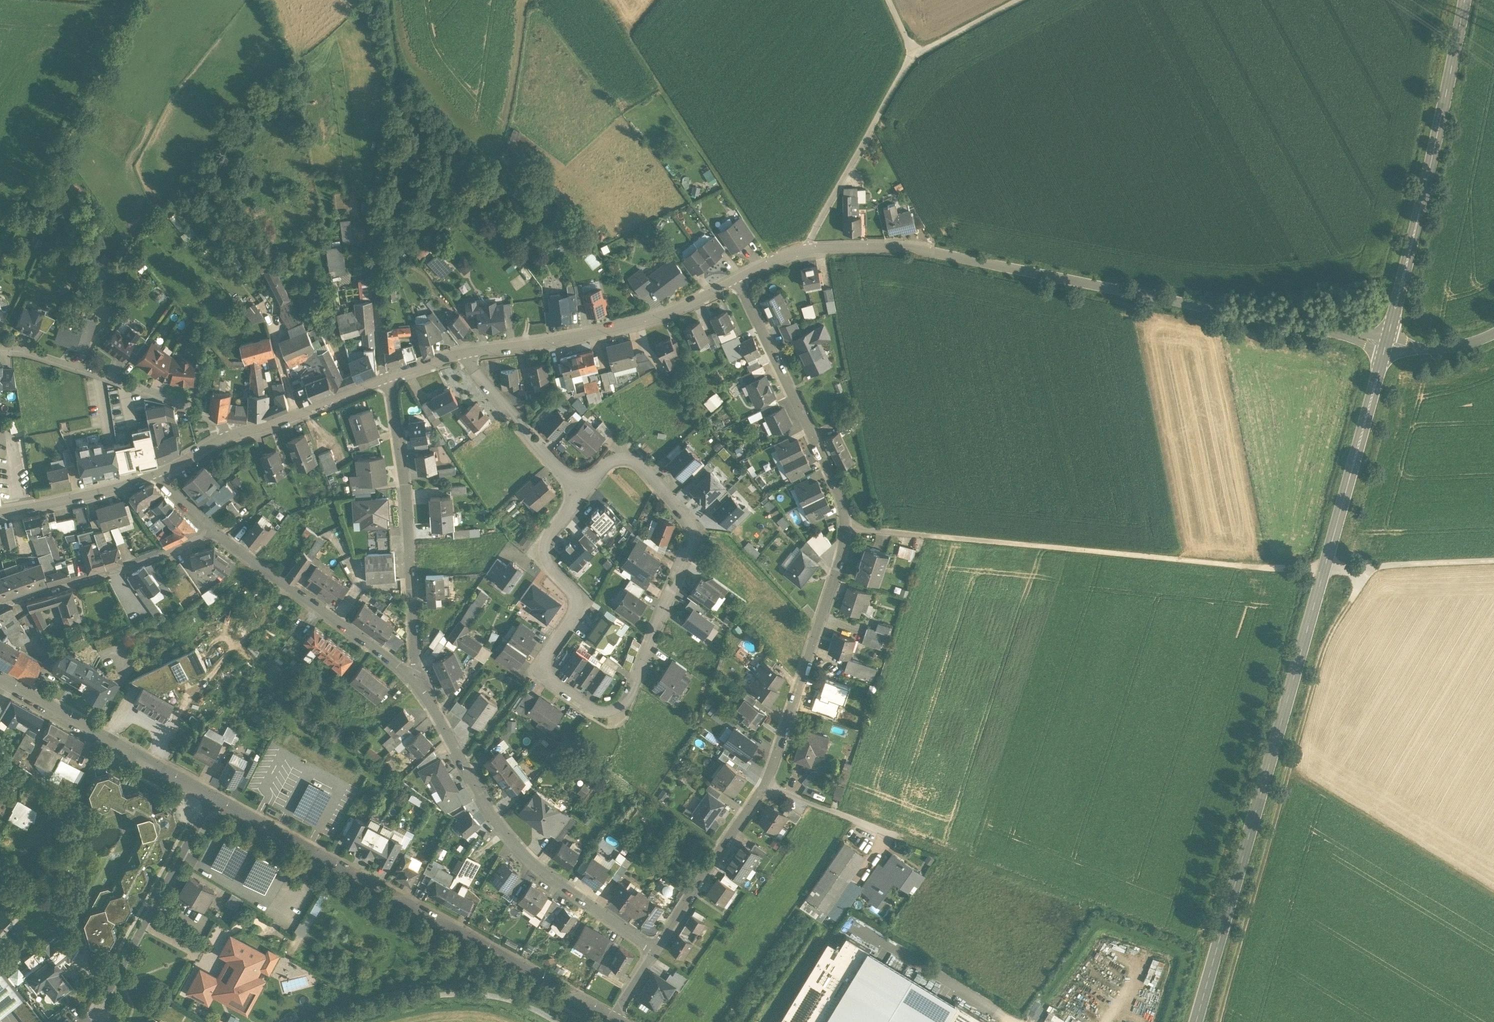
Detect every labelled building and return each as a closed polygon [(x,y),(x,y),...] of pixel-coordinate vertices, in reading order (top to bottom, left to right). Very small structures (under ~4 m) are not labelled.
[(713,183),(719,179),(712,168),(706,171),(713,183)] [(910,183),(905,174),(899,177),(905,186),(910,183)] [(865,189),(857,189),(857,202),(866,202),(865,189)] [(851,217),(850,195),(843,195),(844,217),(843,217),(844,233),(861,233),(860,217),(851,217)] [(895,203),(887,205),(888,207),(883,208),(885,216),(898,213),(895,203)] [(925,227),(912,204),(908,205),(909,210),(910,210),(911,215),(912,215),(915,229),(925,227)] [(898,213),(885,216),(889,232),(901,230),(902,232),(915,229),(912,215),(911,215),(910,210),(909,210),(898,213)] [(752,237),(740,218),(734,222),(746,240),(752,237)] [(348,220),(340,221),(344,246),(352,245),(348,220)] [(734,222),(720,231),(733,250),(747,241),(746,240),(734,222)] [(725,249),(715,235),(710,239),(720,252),(725,249)] [(710,239),(709,238),(697,247),(709,263),(721,254),(720,252),(710,239)] [(415,253),(421,259),(432,248),(425,242),(415,253)] [(341,246),(326,248),(330,275),(345,273),(341,246)] [(697,247),(686,256),(686,257),(697,270),(696,271),(697,272),(709,263),(697,247)] [(583,254),(594,269),(602,263),(591,248),(583,254)] [(441,277),(452,268),(439,253),(428,263),(441,277)] [(267,254),(257,260),(263,270),(265,269),(272,264),(267,254)] [(697,270),(686,257),(681,261),(692,274),(696,271),(697,270)] [(647,278),(646,278),(652,286),(660,296),(666,292),(669,292),(673,290),(674,286),(678,283),(681,283),(687,279),(672,259),(647,278)] [(257,274),(251,263),(244,267),(251,278),(257,274)] [(272,264),(265,269),(281,302),(290,298),(273,264),(272,264)] [(817,267),(801,270),(804,288),(820,284),(820,280),(823,280),(821,272),(818,272),(817,267)] [(641,270),(630,279),(642,294),(652,286),(646,278),(647,278),(641,270)] [(361,301),(371,300),(369,280),(359,281),(361,301)] [(585,302),(581,285),(575,286),(575,293),(577,304),(585,302)] [(831,288),(824,290),(827,301),(833,299),(831,288)] [(600,290),(584,294),(589,315),(605,311),(604,306),(605,303),(605,300),(602,298),(600,290)] [(575,293),(568,294),(568,297),(570,310),(571,310),(577,309),(577,304),(575,293)] [(781,306),(776,294),(761,301),(772,323),(776,321),(787,315),(789,314),(785,304),(781,306)] [(561,301),(550,303),(553,322),(554,322),(556,324),(560,324),(561,321),(570,320),(569,312),(571,312),(571,310),(570,310),(568,297),(560,298),(561,301)] [(302,323),(290,298),(281,302),(280,314),(290,328),(302,323)] [(437,308),(430,299),(426,303),(433,311),(437,308)] [(356,311),(337,316),(343,336),(351,334),(361,331),(363,331),(373,328),(374,328),(371,300),(355,302),(356,311)] [(477,300),(467,301),(468,315),(478,314),(477,307),(478,307),(477,300)] [(255,303),(242,311),(252,323),(265,320),(255,303)] [(510,303),(502,304),(504,318),(512,317),(510,303)] [(807,318),(818,316),(816,303),(805,305),(807,318)] [(478,307),(477,307),(478,314),(480,330),(487,330),(499,329),(499,328),(505,327),(504,318),(502,304),(478,307)] [(31,312),(24,309),(15,327),(32,335),(36,328),(42,313),(33,308),(31,312)] [(551,310),(544,311),(546,323),(553,322),(551,310)] [(726,311),(711,318),(717,331),(718,334),(722,332),(733,327),(726,311)] [(440,320),(434,312),(430,314),(433,325),(435,324),(440,320)] [(55,319),(42,313),(36,328),(45,332),(55,319)] [(430,314),(423,316),(425,320),(427,327),(433,326),(433,325),(430,314)] [(459,314),(453,318),(452,316),(448,320),(449,321),(448,322),(458,335),(469,326),(459,314)] [(787,315),(776,321),(778,327),(780,326),(791,324),(787,315)] [(80,326),(63,320),(57,338),(76,345),(75,347),(85,350),(94,321),(83,318),(80,326)] [(425,320),(416,322),(418,330),(427,328),(427,327),(425,320)] [(445,328),(440,320),(435,324),(440,331),(445,328)] [(699,322),(684,329),(693,347),(708,340),(706,335),(699,322)] [(291,336),(307,330),(302,323),(290,328),(288,328),(291,336)] [(791,324),(780,326),(787,340),(800,334),(794,323),(791,324)] [(435,324),(433,325),(433,326),(427,327),(427,328),(430,338),(430,339),(441,336),(440,331),(435,324)] [(823,325),(816,328),(822,341),(829,337),(823,325)] [(116,330),(103,347),(120,360),(128,349),(139,335),(129,327),(123,335),(116,330)] [(326,344),(318,327),(308,331),(316,348),(326,344)] [(410,327),(382,329),(385,352),(394,349),(393,339),(398,338),(398,335),(410,334),(410,327)] [(364,349),(374,348),(373,328),(363,331),(364,349)] [(427,328),(418,330),(420,341),(424,357),(434,354),(430,339),(430,338),(427,328)] [(816,328),(797,338),(802,348),(797,351),(809,374),(824,367),(819,356),(825,353),(819,342),(822,341),(816,328)] [(307,330),(280,341),(285,355),(288,360),(304,353),(316,348),(307,330)] [(718,334),(717,331),(712,333),(718,346),(723,344),(722,343),(720,338),(718,334)] [(712,333),(711,333),(706,335),(708,340),(712,349),(718,346),(712,333)] [(139,335),(128,349),(135,354),(144,342),(146,340),(139,335)] [(737,336),(722,343),(723,344),(730,359),(744,353),(740,343),(740,342),(737,336)] [(270,337),(240,345),(245,362),(253,359),(258,358),(267,355),(275,353),(270,337)] [(740,342),(740,343),(744,353),(750,364),(757,360),(755,356),(760,354),(753,337),(740,342)] [(670,338),(656,345),(663,359),(669,356),(677,352),(675,348),(678,347),(676,342),(673,343),(670,338)] [(631,341),(608,347),(613,370),(614,370),(636,364),(637,364),(635,354),(634,355),(631,341)] [(144,342),(135,354),(140,358),(149,346),(144,342)] [(140,358),(137,363),(146,369),(159,351),(150,344),(149,346),(140,358)] [(335,362),(326,344),(316,348),(323,363),(324,366),(335,362)] [(412,345),(402,348),(406,363),(416,359),(412,345)] [(316,348),(304,353),(311,368),(313,367),(317,366),(323,363),(316,348)] [(368,353),(376,372),(374,348),(364,349),(365,354),(368,353)] [(394,349),(385,352),(386,359),(387,369),(406,363),(402,348),(394,349)] [(348,352),(351,360),(364,354),(364,350),(348,352)] [(159,351),(146,369),(155,376),(159,370),(167,359),(169,357),(159,351)] [(592,351),(577,355),(581,372),(597,368),(596,365),(599,364),(597,355),(594,356),(592,351)] [(655,366),(644,352),(635,354),(637,364),(636,364),(638,370),(655,366)] [(275,353),(267,355),(269,367),(275,365),(274,359),(276,358),(275,353)] [(376,372),(368,353),(365,354),(350,360),(353,373),(356,380),(376,372)] [(288,360),(285,355),(283,355),(284,361),(286,368),(291,366),(288,360)] [(577,355),(561,359),(562,364),(559,365),(561,371),(564,371),(565,376),(581,372),(577,355)] [(669,356),(663,359),(667,368),(668,367),(673,365),(669,356)] [(258,358),(253,359),(251,394),(263,394),(258,358)] [(167,359),(159,370),(161,370),(165,373),(170,360),(167,359)] [(184,360),(172,359),(172,361),(171,375),(170,382),(182,383),(184,360)] [(195,361),(184,360),(182,383),(193,384),(194,371),(195,361)] [(750,364),(747,365),(750,371),(751,371),(760,366),(757,360),(750,364)] [(218,379),(219,362),(207,361),(206,379),(214,380),(214,379),(218,379)] [(335,362),(324,366),(328,374),(336,390),(356,382),(356,380),(353,373),(342,378),(335,362)] [(546,362),(530,365),(533,382),(549,379),(546,362)] [(315,379),(305,383),(306,384),(311,399),(334,390),(327,375),(328,374),(324,366),(323,363),(317,366),(320,375),(316,376),(317,378),(315,379)] [(681,376),(673,365),(668,367),(675,378),(677,376),(679,378),(681,376)] [(760,366),(751,371),(754,377),(765,372),(762,366),(760,366)] [(13,370),(0,370),(0,388),(16,388),(13,370)] [(165,373),(161,370),(159,370),(155,376),(163,379),(165,373)] [(517,370),(501,371),(502,383),(509,383),(518,382),(518,381),(517,370)] [(617,382),(614,370),(613,370),(608,371),(611,383),(617,382)] [(607,371),(601,373),(605,391),(612,390),(608,371),(607,371)] [(170,373),(165,373),(163,379),(170,382),(171,375),(170,373)] [(765,376),(748,384),(752,392),(750,393),(756,405),(759,403),(775,396),(772,390),(772,389),(769,385),(770,384),(769,384),(765,376)] [(218,379),(214,379),(214,380),(213,391),(226,392),(228,381),(228,380),(218,379)] [(280,379),(276,381),(276,384),(272,385),(275,396),(284,392),(280,379)] [(556,380),(548,382),(550,388),(558,386),(556,380)] [(596,380),(584,384),(586,392),(599,389),(596,380)] [(684,389),(677,380),(671,385),(678,393),(684,389)] [(306,384),(295,389),(300,404),(311,399),(306,384)] [(584,384),(572,387),(575,395),(586,392),(584,384)] [(450,389),(432,398),(433,400),(436,405),(440,413),(457,404),(450,389)] [(532,390),(525,391),(527,403),(534,402),(532,390)] [(706,401),(713,410),(726,399),(719,390),(706,401)] [(226,392),(213,391),(210,415),(216,417),(227,418),(228,411),(230,393),(226,392)] [(284,392),(275,396),(276,405),(269,408),(269,407),(267,407),(267,410),(266,417),(289,408),(284,392)] [(702,410),(687,393),(682,397),(699,416),(703,412),(702,410)] [(251,394),(249,394),(249,417),(265,417),(266,417),(267,410),(267,407),(267,402),(267,394),(263,394),(251,394)] [(775,396),(759,403),(762,409),(766,408),(778,402),(775,396)] [(428,402),(421,405),(431,421),(436,418),(430,407),(428,402)] [(778,402),(766,408),(769,414),(781,408),(778,402)] [(476,403),(462,415),(463,416),(464,415),(468,421),(467,421),(473,428),(474,429),(487,417),(488,417),(476,403)] [(165,405),(145,409),(149,427),(152,444),(162,441),(157,420),(169,418),(177,419),(174,408),(165,405)] [(769,414),(766,415),(774,432),(790,424),(782,407),(781,408),(769,414)] [(762,409),(760,411),(763,417),(766,415),(769,414),(766,408),(762,409)] [(371,409),(350,416),(361,449),(367,447),(365,440),(377,436),(379,435),(371,409)] [(236,412),(228,411),(227,418),(236,419),(236,412)] [(558,411),(543,427),(554,437),(562,428),(569,421),(567,420),(558,411)] [(760,411),(748,416),(751,422),(763,417),(760,411)] [(242,413),(236,412),(236,419),(247,421),(248,413),(242,413)] [(578,420),(572,414),(567,420),(569,421),(562,428),(567,433),(578,420)] [(20,417),(14,418),(17,430),(23,428),(20,417)] [(487,417),(474,429),(473,428),(472,429),(477,434),(491,422),(487,417)] [(857,417),(837,427),(841,434),(859,426),(857,417)] [(14,418),(8,420),(11,432),(17,430),(14,418)] [(424,420),(410,423),(413,442),(427,440),(424,420)] [(585,421),(579,429),(581,431),(575,437),(581,443),(578,446),(588,455),(603,438),(604,437),(595,429),(585,421)] [(602,421),(595,429),(604,437),(603,438),(604,440),(612,431),(602,421)] [(113,445),(118,470),(135,467),(134,461),(137,460),(139,468),(157,464),(156,462),(152,444),(149,427),(131,430),(133,441),(113,445)] [(472,429),(468,433),(472,438),(477,434),(472,429)] [(837,433),(826,439),(829,446),(828,446),(831,454),(833,453),(840,469),(852,463),(837,433)] [(304,435),(288,442),(298,470),(315,464),(304,435)] [(176,436),(169,438),(173,456),(180,452),(177,436),(176,436)] [(377,436),(365,440),(367,447),(380,443),(377,436)] [(162,441),(152,444),(156,462),(173,456),(169,438),(162,441)] [(787,438),(775,444),(777,450),(789,444),(787,438)] [(789,444),(777,450),(783,462),(803,453),(797,440),(789,444)] [(97,475),(112,472),(107,446),(102,447),(101,442),(75,447),(81,479),(97,476),(97,475)] [(324,452),(321,444),(315,446),(319,454),(324,452)] [(677,444),(666,455),(671,459),(682,449),(677,444)] [(113,445),(107,446),(112,472),(118,470),(113,445)] [(671,459),(667,463),(682,478),(690,470),(701,460),(692,450),(690,451),(685,446),(682,449),(671,459)] [(68,448),(62,451),(65,465),(75,463),(70,452),(68,448)] [(276,450),(261,455),(267,471),(265,472),(267,479),(285,473),(276,450)] [(324,452),(319,454),(326,474),(332,472),(338,470),(330,450),(324,452)] [(434,452),(418,455),(419,462),(418,462),(419,473),(437,470),(434,452)] [(803,453),(783,462),(789,474),(801,469),(809,465),(803,453)] [(383,457),(357,460),(360,483),(361,486),(374,484),(386,483),(383,457)] [(701,460),(690,470),(695,475),(705,465),(701,460)] [(705,465),(695,475),(700,481),(710,471),(714,468),(708,462),(705,465)] [(65,465),(46,469),(48,478),(50,477),(51,485),(69,481),(65,465)] [(204,467),(184,483),(200,502),(220,485),(204,467)] [(455,467),(440,469),(441,476),(456,474),(455,467)] [(801,469),(789,474),(792,481),(804,475),(801,469)] [(724,485),(710,471),(700,481),(692,489),(696,493),(695,495),(700,499),(701,498),(705,503),(715,494),(724,486),(724,485)] [(232,480),(237,487),(246,480),(240,473),(232,480)] [(554,493),(542,479),(534,486),(525,494),(526,494),(537,507),(554,493)] [(529,480),(516,492),(522,498),(526,494),(525,494),(534,486),(529,480)] [(807,480),(795,486),(797,492),(809,486),(807,480)] [(226,481),(217,488),(212,493),(221,504),(234,494),(229,488),(231,487),(226,481)] [(809,486),(797,492),(803,504),(823,495),(817,482),(809,486)] [(360,483),(352,484),(353,494),(375,491),(374,484),(361,486),(360,483)] [(154,484),(146,487),(128,499),(135,508),(141,504),(142,506),(146,504),(147,504),(154,499),(153,497),(161,492),(154,484)] [(466,486),(450,486),(450,494),(466,493),(466,486)] [(728,490),(724,486),(715,494),(719,499),(728,490)] [(732,495),(728,490),(719,499),(723,503),(731,496),(732,495)] [(161,492),(153,497),(154,499),(157,502),(165,496),(161,492)] [(212,493),(201,502),(209,513),(221,504),(212,493)] [(823,495),(803,504),(809,516),(821,511),(829,507),(823,495)] [(157,502),(153,506),(160,514),(162,516),(174,506),(165,496),(157,502)] [(451,496),(430,498),(432,513),(452,512),(451,496)] [(743,509),(731,496),(723,503),(714,512),(726,525),(733,519),(743,509)] [(387,498),(377,498),(376,498),(371,498),(371,499),(353,500),(354,510),(357,509),(357,518),(366,517),(367,527),(368,527),(377,527),(377,526),(387,526),(386,517),(389,517),(387,498)] [(122,501),(96,510),(98,518),(102,530),(110,528),(117,526),(129,522),(122,501)] [(239,511),(232,502),(226,506),(233,515),(239,511)] [(141,504),(135,508),(141,516),(146,511),(151,508),(147,504),(146,504),(142,506),(141,504)] [(605,505),(599,510),(598,509),(592,515),(593,516),(588,522),(589,523),(602,536),(619,519),(605,505)] [(174,506),(162,516),(167,522),(172,526),(184,516),(174,506)] [(743,509),(733,519),(739,524),(751,513),(745,507),(743,509)] [(146,511),(141,516),(145,520),(150,516),(146,511)] [(821,511),(809,516),(812,523),(824,517),(821,511)] [(452,512),(432,513),(433,530),(453,528),(452,512)] [(40,515),(23,519),(23,520),(28,536),(30,536),(36,537),(37,537),(36,531),(48,528),(47,522),(45,517),(40,518),(40,515)] [(155,522),(150,516),(145,520),(150,526),(154,522),(155,522)] [(155,522),(154,522),(162,531),(163,525),(167,522),(162,516),(156,521),(155,522)] [(184,516),(172,526),(176,530),(187,520),(184,516)] [(777,521),(784,529),(790,523),(783,516),(777,521)] [(73,518),(56,522),(58,530),(59,536),(76,533),(73,518)] [(98,518),(90,521),(92,529),(93,532),(102,530),(98,518)] [(55,519),(47,522),(48,528),(49,532),(58,530),(56,522),(55,519)] [(652,537),(661,541),(666,543),(673,525),(659,519),(656,527),(652,537)] [(187,520),(176,530),(171,534),(166,537),(160,539),(166,547),(184,539),(197,530),(187,520)] [(268,529),(258,521),(245,537),(256,546),(261,540),(261,539),(269,529),(268,529)] [(0,525),(0,535),(2,545),(3,546),(16,543),(11,522),(0,525)] [(162,531),(154,522),(150,526),(157,535),(162,531)] [(602,536),(589,523),(582,530),(585,533),(595,543),(602,536)] [(650,524),(646,534),(652,537),(656,527),(650,524)] [(122,537),(117,526),(110,528),(115,540),(122,537)] [(271,526),(268,529),(269,529),(261,539),(261,540),(266,544),(277,531),(271,526)] [(318,536),(307,526),(302,534),(303,535),(308,538),(311,541),(314,543),(317,537),(318,536)] [(48,528),(36,531),(37,537),(45,535),(45,536),(49,535),(50,535),(49,532),(48,528)] [(100,555),(94,557),(90,543),(96,541),(93,532),(92,529),(76,533),(87,573),(105,568),(100,555)] [(389,529),(377,529),(378,538),(390,537),(389,529)] [(469,529),(453,531),(454,538),(470,537),(469,529)] [(102,530),(93,532),(96,541),(97,545),(101,544),(106,542),(102,530)] [(162,531),(157,535),(160,539),(166,537),(163,530),(162,531)] [(525,531),(519,541),(530,547),(536,537),(525,531)] [(807,541),(819,555),(831,544),(819,531),(807,541)] [(578,540),(591,552),(597,546),(595,543),(585,533),(578,540)] [(646,534),(643,540),(647,543),(657,550),(661,541),(652,537),(646,534)] [(37,537),(36,537),(30,536),(37,557),(50,552),(47,544),(45,536),(45,535),(37,537)] [(53,541),(49,535),(45,536),(47,544),(53,541)] [(643,540),(637,536),(632,542),(635,544),(636,544),(643,549),(647,543),(643,540)] [(311,548),(307,554),(312,558),(324,542),(317,537),(314,543),(311,548)] [(390,537),(378,538),(379,553),(391,552),(390,537)] [(562,553),(578,569),(593,554),(591,552),(578,540),(576,538),(571,543),(570,542),(566,546),(567,547),(562,553)] [(53,541),(47,544),(50,552),(51,555),(57,553),(53,541)] [(751,541),(746,546),(758,556),(762,551),(751,541)] [(802,551),(805,554),(816,563),(822,558),(819,555),(807,541),(799,550),(802,551)] [(116,546),(103,551),(101,544),(97,545),(100,555),(105,568),(122,562),(116,546)] [(306,544),(301,551),(303,552),(303,551),(307,554),(311,548),(308,545),(306,544)] [(643,549),(636,544),(635,544),(622,564),(635,574),(645,581),(646,580),(659,560),(643,549)] [(916,550),(900,545),(897,556),(913,560),(916,550)] [(886,554),(865,546),(854,576),(879,584),(883,572),(880,571),(886,554)] [(214,547),(190,555),(197,574),(214,569),(225,577),(235,563),(214,547)] [(303,552),(296,562),(293,561),(290,564),(293,566),(285,577),(294,584),(303,571),(311,561),(312,558),(307,554),(303,551),(303,552)] [(802,551),(784,573),(801,586),(818,564),(816,563),(805,554),(802,551)] [(50,552),(37,557),(40,562),(40,564),(53,560),(51,555),(50,552)] [(379,553),(365,554),(367,581),(396,579),(394,552),(391,552),(379,553)] [(57,553),(51,555),(53,560),(54,563),(60,561),(57,553)] [(497,558),(487,573),(497,580),(507,566),(507,565),(497,558)] [(53,560),(40,564),(44,573),(56,569),(54,563),(53,560)] [(61,565),(60,561),(54,563),(56,569),(44,573),(47,582),(48,583),(69,577),(66,564),(61,565)] [(311,561),(303,571),(309,575),(317,565),(311,561)] [(507,566),(497,580),(510,589),(523,571),(516,565),(516,564),(513,562),(512,563),(510,561),(507,565),(507,566)] [(40,562),(31,565),(38,586),(47,582),(40,564),(40,562)] [(185,572),(181,565),(179,563),(173,567),(180,576),(185,572)] [(169,588),(152,564),(144,567),(157,587),(159,585),(162,590),(160,591),(164,597),(171,592),(169,588)] [(31,565),(19,570),(25,590),(38,586),(31,565)] [(330,575),(317,565),(309,575),(309,576),(311,577),(306,584),(318,592),(330,575)] [(157,587),(144,567),(133,574),(148,597),(155,592),(153,589),(157,587)] [(19,570),(6,574),(13,595),(25,590),(19,570)] [(6,574),(0,576),(0,599),(13,595),(6,574)] [(148,597),(133,574),(127,578),(153,616),(161,612),(151,600),(149,601),(146,598),(148,597)] [(645,581),(635,574),(631,579),(644,589),(649,583),(646,580),(645,581)] [(344,585),(330,575),(318,592),(329,600),(334,593),(336,595),(337,595),(344,585)] [(443,575),(427,576),(428,596),(429,596),(441,595),(449,594),(449,586),(444,586),(443,575)] [(709,583),(701,577),(691,591),(701,598),(710,604),(719,592),(720,591),(709,583)] [(728,588),(713,578),(709,583),(720,591),(719,592),(723,595),(728,588)] [(631,579),(630,579),(623,589),(628,592),(628,591),(638,598),(644,589),(631,579)] [(176,583),(169,588),(171,592),(172,592),(178,588),(176,583)] [(532,583),(521,598),(528,604),(539,588),(532,583)] [(344,585),(337,595),(342,598),(349,588),(344,585)] [(870,593),(848,586),(841,610),(857,616),(862,602),(867,603),(870,593)] [(212,588),(201,595),(208,605),(219,598),(212,588)] [(547,594),(546,595),(543,593),(543,591),(539,588),(528,604),(533,608),(531,611),(546,623),(560,604),(547,594)] [(471,603),(461,621),(467,625),(486,596),(487,597),(488,594),(481,589),(472,603),(471,603)] [(71,590),(53,595),(55,602),(57,601),(64,620),(75,617),(74,614),(77,613),(71,590)] [(628,592),(617,608),(634,619),(645,603),(638,598),(628,591),(628,592)] [(701,598),(691,591),(688,596),(691,599),(697,604),(701,598)] [(53,595),(45,597),(47,604),(55,602),(53,595)] [(46,625),(38,607),(47,604),(45,597),(26,603),(29,608),(38,628),(46,625)] [(697,604),(691,599),(686,607),(692,612),(694,609),(702,615),(706,609),(697,604)] [(375,612),(364,604),(353,619),(370,631),(383,613),(377,609),(375,612)] [(0,613),(0,624),(0,625),(11,617),(7,609),(0,613)] [(692,612),(684,622),(703,636),(713,623),(702,615),(694,609),(692,612)] [(383,613),(370,631),(383,641),(394,626),(386,620),(388,617),(383,613)] [(603,614),(588,635),(599,643),(604,646),(609,639),(613,642),(618,634),(615,632),(619,626),(620,625),(613,620),(603,614)] [(625,622),(616,616),(613,620),(620,625),(619,626),(621,627),(625,622)] [(11,617),(0,625),(4,630),(15,622),(11,617)] [(75,617),(64,620),(66,627),(77,622),(75,617)] [(461,621),(460,620),(447,638),(474,656),(482,644),(465,633),(470,627),(467,625),(461,621)] [(15,622),(4,630),(6,634),(12,643),(18,646),(20,644),(14,636),(23,630),(20,625),(18,626),(15,622)] [(892,628),(878,623),(875,631),(887,634),(888,633),(890,634),(892,628)] [(534,633),(522,625),(518,630),(530,638),(534,633)] [(327,637),(315,627),(310,634),(307,632),(303,637),(306,639),(305,640),(312,646),(317,650),(327,637)] [(875,631),(867,628),(864,635),(883,641),(885,642),(888,635),(875,631)] [(121,629),(93,640),(97,650),(125,639),(121,629)] [(518,630),(517,629),(508,641),(526,653),(534,641),(530,638),(518,630)] [(23,630),(14,636),(20,644),(29,638),(23,630)] [(439,630),(429,646),(434,649),(439,642),(444,634),(439,630)] [(855,640),(835,633),(828,652),(848,658),(849,659),(852,649),(849,648),(852,640),(855,641),(855,640)] [(12,643),(6,634),(2,640),(15,648),(18,646),(12,643)] [(403,640),(393,634),(387,643),(396,650),(403,640)] [(599,643),(588,635),(585,640),(596,648),(599,643)] [(883,641),(864,635),(862,642),(862,643),(880,649),(883,641)] [(317,650),(317,651),(342,671),(353,657),(328,637),(317,650)] [(633,638),(625,667),(634,670),(642,640),(633,638)] [(0,639),(0,667),(6,670),(17,649),(15,648),(2,640),(0,639)] [(526,653),(508,641),(500,653),(502,654),(513,662),(518,665),(526,653)] [(434,649),(431,653),(436,656),(444,645),(439,642),(434,649)] [(482,644),(474,656),(484,663),(492,651),(482,644)] [(312,646),(305,655),(310,659),(317,651),(317,650),(312,646)] [(591,654),(579,646),(576,651),(588,659),(591,654)] [(196,648),(132,679),(143,686),(144,685),(159,694),(160,692),(164,690),(206,670),(196,648)] [(42,663),(17,649),(6,670),(30,684),(42,663)] [(576,651),(563,669),(575,677),(588,659),(576,651)] [(778,661),(769,651),(764,658),(774,666),(778,661)] [(117,683),(95,670),(96,669),(66,652),(59,654),(51,668),(84,687),(82,691),(83,691),(82,693),(82,695),(83,696),(85,698),(86,698),(88,698),(90,697),(91,696),(104,703),(110,691),(112,692),(117,683)] [(453,653),(434,662),(447,691),(459,685),(455,677),(462,674),(453,653)] [(566,653),(559,663),(564,666),(571,656),(566,653)] [(513,662),(502,654),(498,659),(510,667),(513,662)] [(620,664),(608,656),(603,662),(615,670),(620,664)] [(849,659),(848,658),(844,671),(873,680),(877,668),(849,659)] [(588,659),(575,677),(587,685),(600,667),(588,659)] [(784,676),(763,661),(755,673),(758,675),(749,687),(749,686),(748,687),(758,694),(770,702),(778,690),(775,688),(784,676)] [(686,669),(676,662),(670,670),(680,678),(686,669)] [(362,665),(350,680),(377,701),(388,687),(362,665)] [(600,667),(587,685),(599,694),(612,676),(600,667)] [(668,669),(660,681),(659,681),(654,687),(661,692),(661,693),(661,695),(666,699),(668,698),(672,693),(676,695),(686,682),(670,670),(668,669)] [(846,688),(825,680),(821,692),(818,690),(812,707),(823,711),(822,713),(834,717),(835,715),(836,716),(838,710),(837,710),(837,708),(826,704),(828,699),(841,703),(846,688)] [(159,694),(144,685),(143,686),(135,701),(150,710),(147,713),(155,718),(157,714),(166,719),(167,719),(169,719),(170,718),(171,717),(172,715),(172,713),(171,712),(170,711),(177,698),(164,690),(160,692),(159,694)] [(758,694),(748,687),(745,692),(747,693),(755,699),(758,694)] [(527,692),(515,709),(521,712),(532,696),(527,692)] [(468,709),(464,716),(481,728),(497,706),(480,693),(468,709)] [(755,699),(747,693),(743,699),(745,701),(746,700),(753,705),(757,700),(755,699)] [(532,696),(521,712),(527,716),(529,713),(528,713),(538,699),(532,696)] [(562,713),(539,697),(538,699),(528,713),(529,713),(551,729),(562,713)] [(42,717),(11,700),(1,718),(14,725),(18,718),(30,725),(29,727),(35,730),(42,717)] [(753,705),(746,700),(745,701),(735,715),(750,725),(749,726),(751,727),(752,727),(755,729),(762,720),(762,719),(766,715),(753,705)] [(468,709),(457,701),(450,710),(462,718),(464,716),(468,709)] [(713,715),(724,723),(729,716),(719,708),(713,715)] [(404,710),(391,721),(401,733),(414,721),(404,710)] [(67,731),(52,722),(51,723),(49,723),(43,734),(49,737),(46,743),(58,749),(67,731)] [(238,731),(228,726),(223,735),(222,738),(224,739),(231,743),(238,731)] [(35,730),(29,727),(26,732),(32,736),(35,730)] [(217,732),(210,728),(204,734),(213,739),(217,732)] [(746,760),(757,744),(734,728),(723,743),(736,753),(746,760)] [(58,749),(57,750),(63,754),(67,747),(73,735),(67,731),(58,749)] [(807,731),(803,744),(800,743),(794,761),(811,766),(815,753),(823,756),(829,738),(807,731)] [(213,739),(204,734),(193,754),(211,764),(211,763),(219,748),(220,748),(224,739),(222,738),(223,735),(217,732),(213,739)] [(411,732),(402,741),(406,745),(407,744),(415,737),(411,732)] [(431,744),(420,732),(415,737),(407,744),(412,749),(411,750),(417,757),(431,744)] [(83,740),(73,735),(67,747),(63,754),(64,754),(66,752),(74,756),(77,751),(83,740)] [(397,736),(385,747),(390,752),(400,742),(402,741),(397,736)] [(390,752),(383,759),(388,763),(405,747),(400,742),(390,752)] [(500,742),(490,749),(495,755),(500,751),(500,752),(505,749),(500,742)] [(58,749),(46,743),(36,761),(53,770),(60,758),(63,754),(57,750),(58,749)] [(380,761),(383,755),(371,748),(368,754),(380,761)] [(516,763),(505,749),(500,752),(512,767),(516,763)] [(433,750),(417,765),(420,771),(438,760),(433,750)] [(495,755),(486,763),(498,778),(512,767),(500,752),(500,751),(495,755)] [(732,759),(722,752),(718,757),(725,763),(726,762),(736,769),(739,764),(732,759)] [(746,760),(736,753),(732,759),(739,764),(747,769),(751,763),(746,760)] [(258,761),(251,757),(245,768),(243,773),(250,776),(258,761)] [(80,769),(60,758),(53,770),(63,775),(74,780),(80,769)] [(448,774),(440,759),(438,760),(420,771),(425,780),(431,777),(443,798),(456,791),(447,775),(448,774)] [(245,768),(229,760),(219,779),(235,787),(243,773),(245,768)] [(736,769),(726,762),(725,763),(728,764),(716,781),(714,779),(713,780),(733,794),(746,777),(736,769)] [(528,778),(516,763),(512,767),(523,782),(528,778)] [(845,763),(838,783),(845,785),(851,765),(845,763)] [(512,767),(498,778),(510,794),(519,786),(524,783),(523,782),(512,767)] [(63,775),(53,770),(48,779),(57,784),(63,775)] [(165,806),(155,809),(151,807),(147,796),(137,790),(126,793),(121,791),(118,779),(107,774),(96,777),(87,793),(90,805),(101,810),(108,808),(110,804),(120,810),(124,809),(125,812),(135,818),(140,836),(135,847),(136,850),(132,851),(127,861),(128,865),(124,866),(119,876),(120,879),(116,880),(111,890),(111,891),(112,894),(108,895),(103,906),(106,917),(114,921),(125,918),(131,907),(129,902),(134,901),(137,895),(136,890),(141,888),(146,878),(143,867),(145,862),(157,859),(162,848),(159,837),(162,833),(172,830),(177,821),(174,811),(165,806)] [(524,783),(519,786),(524,792),(532,783),(528,778),(523,782),(524,783)] [(294,813),(316,823),(330,794),(308,783),(294,813)] [(581,792),(587,796),(592,786),(586,783),(581,792)] [(721,793),(710,785),(705,791),(707,793),(707,792),(717,799),(721,793)] [(456,791),(462,802),(463,805),(472,800),(465,786),(456,791)] [(456,791),(443,798),(437,801),(445,811),(462,802),(456,791)] [(552,804),(536,791),(521,812),(548,833),(550,831),(564,812),(552,804)] [(707,793),(689,817),(706,829),(724,804),(717,799),(707,792),(707,793)] [(21,804),(16,813),(14,812),(9,820),(27,830),(31,822),(25,819),(30,809),(21,804)] [(782,814),(774,808),(773,810),(767,806),(765,809),(767,810),(760,821),(774,831),(778,825),(780,827),(787,818),(787,817),(782,814)] [(801,816),(787,806),(782,814),(787,817),(787,818),(796,824),(801,816)] [(469,812),(456,824),(466,836),(473,830),(479,825),(469,812)] [(564,812),(550,831),(556,835),(570,816),(564,812)] [(349,816),(341,832),(346,835),(354,819),(349,816)] [(382,822),(371,816),(368,822),(379,828),(382,822)] [(556,835),(554,837),(560,841),(576,821),(570,816),(556,835)] [(367,824),(355,818),(354,819),(346,835),(344,840),(355,846),(357,843),(367,824)] [(379,828),(368,822),(367,824),(357,843),(361,846),(361,847),(367,850),(379,828)] [(394,828),(382,822),(379,828),(390,834),(394,828)] [(390,834),(379,828),(367,850),(374,854),(374,852),(379,855),(389,836),(390,834)] [(473,830),(466,836),(471,842),(478,834),(473,830)] [(492,836),(486,832),(483,837),(488,841),(492,836)] [(401,842),(389,836),(379,855),(378,858),(389,864),(399,845),(401,842)] [(211,865),(232,877),(247,850),(227,838),(211,865)] [(578,854),(562,842),(553,856),(569,867),(578,854)] [(844,842),(800,907),(822,922),(827,913),(833,917),(845,901),(850,905),(862,888),(850,879),(865,857),(844,842)] [(751,849),(742,843),(734,855),(751,867),(759,855),(760,855),(751,849)] [(766,852),(755,844),(751,849),(760,855),(759,855),(762,857),(766,852)] [(405,849),(399,845),(392,859),(397,862),(405,849)] [(411,856),(405,853),(397,867),(400,869),(404,863),(407,864),(411,856)] [(625,858),(619,854),(615,859),(621,864),(625,858)] [(751,867),(734,855),(725,867),(734,874),(742,879),(743,879),(751,867)] [(883,868),(870,887),(876,891),(878,888),(882,891),(891,878),(908,889),(919,873),(905,863),(904,863),(892,855),(883,868)] [(265,894),(279,867),(258,856),(244,883),(265,894)] [(631,862),(625,858),(621,864),(612,877),(618,881),(631,862)] [(615,859),(608,869),(609,869),(603,877),(609,881),(612,877),(621,864),(615,859)] [(591,860),(580,875),(596,887),(603,877),(609,869),(608,869),(598,862),(596,864),(591,860)] [(471,865),(464,861),(459,870),(455,877),(462,881),(471,865)] [(508,865),(504,862),(492,879),(508,890),(518,875),(519,874),(512,869),(513,868),(512,866),(510,864),(508,865)] [(407,864),(404,863),(400,869),(397,876),(411,884),(412,881),(418,870),(407,864)] [(471,865),(462,881),(468,884),(477,869),(471,865)] [(878,865),(865,884),(870,887),(883,868),(878,865)] [(425,869),(420,866),(418,870),(412,881),(417,884),(425,869)] [(459,870),(453,867),(450,874),(451,875),(455,877),(459,870)] [(425,869),(417,884),(425,888),(433,874),(425,869)] [(679,880),(666,870),(661,877),(675,886),(679,880)] [(731,879),(725,874),(721,880),(734,889),(738,884),(731,879)] [(742,879),(734,874),(731,879),(738,884),(742,887),(746,881),(743,879),(742,879)] [(455,877),(451,875),(446,884),(450,886),(453,880),(455,877)] [(518,875),(508,890),(515,895),(524,879),(518,875)] [(214,891),(190,877),(180,895),(204,909),(214,891)] [(446,884),(436,878),(428,893),(442,900),(450,886),(446,884)] [(721,880),(719,878),(708,894),(723,905),(734,889),(721,880)] [(458,890),(454,888),(457,882),(453,880),(450,886),(442,900),(465,912),(472,898),(464,893),(467,886),(462,883),(458,890)] [(663,892),(668,887),(663,881),(657,886),(663,892)] [(637,894),(620,882),(615,890),(617,891),(613,898),(635,914),(648,896),(640,890),(637,894)] [(548,895),(531,883),(519,900),(527,906),(529,904),(536,909),(535,911),(535,912),(538,909),(548,895)] [(100,890),(90,908),(106,917),(103,906),(108,895),(112,894),(111,891),(111,890),(107,888),(100,890)] [(242,901),(231,894),(225,904),(236,911),(242,901)] [(648,896),(635,914),(649,924),(662,906),(648,896)] [(560,904),(552,899),(544,913),(551,918),(560,904)] [(577,916),(560,904),(551,918),(567,930),(577,916)] [(111,925),(114,921),(106,917),(90,908),(82,922),(90,945),(97,949),(110,946),(114,936),(111,925)] [(535,912),(529,920),(537,926),(544,913),(538,909),(535,912)] [(705,923),(692,914),(686,924),(699,932),(705,923)] [(608,938),(586,925),(574,945),(596,958),(597,958),(608,938)] [(79,948),(64,939),(57,934),(25,960),(33,970),(54,953),(62,963),(65,961),(69,963),(79,948)] [(693,942),(679,934),(676,938),(674,937),(672,940),(674,941),(669,949),(683,957),(693,942)] [(869,949),(846,935),(839,946),(828,940),(778,1021),(825,1021),(869,949)] [(608,938),(597,958),(596,958),(592,965),(598,969),(602,962),(607,952),(613,943),(614,942),(608,938)] [(248,949),(230,939),(221,955),(229,959),(218,979),(213,988),(216,989),(231,997),(230,1000),(243,1007),(251,991),(257,994),(264,981),(256,976),(261,968),(267,956),(249,946),(248,949)] [(524,951),(530,956),(538,946),(531,941),(524,951)] [(620,947),(613,943),(607,952),(614,956),(620,947)] [(633,955),(620,947),(614,956),(609,964),(613,966),(612,968),(616,971),(617,969),(623,972),(633,955)] [(825,1021),(989,1021),(869,949),(825,1021)] [(912,954),(905,949),(902,954),(909,958),(912,954)] [(261,968),(269,972),(278,955),(270,950),(267,956),(261,968)] [(614,956),(607,952),(602,962),(608,966),(609,964),(614,956)] [(62,963),(54,953),(33,970),(24,977),(34,988),(43,981),(49,989),(46,992),(53,1001),(71,987),(60,972),(66,968),(62,963)] [(1154,998),(1164,960),(1153,957),(1142,995),(1154,998)] [(608,966),(602,962),(598,969),(608,975),(612,968),(613,966),(609,964),(608,966)] [(218,979),(201,970),(188,992),(208,1003),(216,989),(213,988),(218,979)] [(0,971),(0,1016),(22,998),(0,971)] [(669,973),(665,981),(674,987),(680,991),(685,983),(669,973)] [(665,981),(654,974),(639,999),(654,1008),(663,994),(668,997),(674,987),(665,981)] [(1045,1021),(1052,1021),(1053,1021),(1065,1021),(1068,1015),(1053,1008),(1045,1021)]
